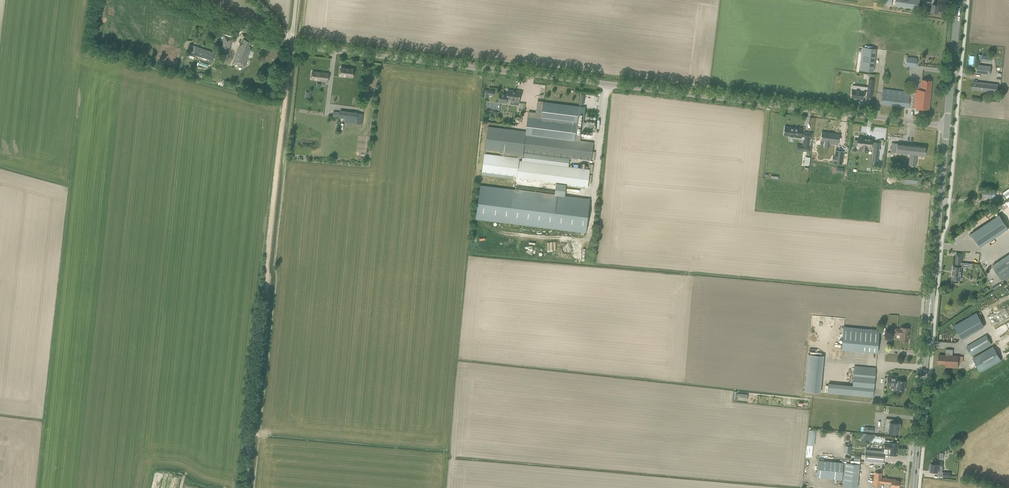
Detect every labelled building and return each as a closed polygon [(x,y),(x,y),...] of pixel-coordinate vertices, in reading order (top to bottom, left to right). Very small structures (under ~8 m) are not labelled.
[(921,0),(897,0),(896,5),(919,9),(921,0)] [(940,5),(935,4),(933,4),(932,7),(928,7),(928,12),(939,13),(940,5)] [(224,35),(222,39),(219,49),(229,53),(234,38),(224,35)] [(244,39),(242,43),(242,46),(239,45),(233,63),(244,67),(250,49),(252,42),(244,39)] [(213,61),(215,52),(196,46),(190,44),(187,51),(194,53),(193,54),(197,56),(197,57),(206,60),(207,59),(213,61)] [(862,47),(859,70),(873,72),(877,49),(862,47)] [(906,66),(918,67),(918,58),(907,57),(906,66)] [(991,66),(978,65),(977,73),(990,75),(991,66)] [(341,67),(340,72),(340,75),(352,77),(353,69),(341,67)] [(329,73),(312,71),(311,79),(327,81),(329,73)] [(930,90),(931,80),(922,79),(921,88),(916,88),(916,92),(883,89),(881,104),(929,109),(931,90),(930,90)] [(988,83),(978,82),(973,82),(972,89),(977,90),(987,91),(988,83)] [(998,84),(988,83),(987,91),(997,92),(998,84)] [(863,98),(865,90),(864,90),(864,87),(861,87),(862,85),(857,85),(856,88),(852,88),(851,96),(858,97),(863,98)] [(506,103),(507,99),(511,100),(510,104),(519,105),(520,91),(516,91),(515,91),(508,90),(507,94),(499,93),(498,98),(498,102),(506,103)] [(528,112),(526,131),(530,132),(530,135),(575,140),(579,106),(543,102),(543,105),(537,104),(536,113),(528,112)] [(579,106),(575,140),(580,141),(581,131),(592,132),(593,123),(583,122),(585,107),(579,106)] [(339,117),(345,118),(344,123),(356,124),(362,124),(363,114),(358,113),(358,112),(346,111),(340,111),(339,117)] [(785,126),(784,135),(789,135),(789,137),(794,137),(794,136),(801,137),(802,128),(797,127),(797,128),(785,126)] [(503,155),(523,158),(523,161),(520,161),(521,158),(484,154),(481,174),(513,178),(515,181),(516,181),(515,189),(557,194),(558,184),(563,184),(563,187),(565,187),(568,187),(568,186),(585,188),(585,187),(588,187),(590,170),(566,167),(568,157),(591,160),(593,142),(580,141),(575,140),(530,135),(530,132),(526,131),(488,127),(485,149),(504,151),(503,155)] [(832,145),(838,145),(840,135),(822,133),(821,141),(826,142),(825,143),(833,143),(832,145)] [(797,144),(796,150),(810,151),(810,146),(809,146),(810,138),(804,137),(804,139),(803,145),(797,144)] [(855,139),(854,145),(860,146),(860,149),(867,150),(867,147),(871,147),(871,146),(873,147),(871,162),(877,162),(880,142),(874,142),(872,142),(872,139),(863,138),(863,137),(858,137),(858,140),(855,139)] [(892,142),(891,147),(891,152),(911,154),(909,165),(916,166),(917,155),(924,156),(925,146),(892,142)] [(833,156),(832,160),(834,161),(834,164),(840,164),(842,164),(843,151),(835,150),(835,152),(835,156),(833,156)] [(888,173),(887,184),(902,185),(903,175),(888,173)] [(807,182),(808,175),(799,174),(797,180),(807,182)] [(476,219),(586,233),(590,198),(557,194),(515,189),(480,185),(476,219)] [(969,234),(972,238),(974,237),(980,247),(984,244),(1008,228),(999,214),(971,233),(969,234)] [(953,266),(952,279),(954,279),(959,280),(961,280),(962,266),(961,266),(961,262),(962,253),(956,253),(955,266),(953,266)] [(1008,277),(1008,254),(992,265),(1003,281),(1008,277)] [(976,313),(954,325),(962,339),(984,326),(976,313)] [(879,329),(874,328),(843,325),(841,348),(877,353),(879,329)] [(900,340),(908,341),(909,328),(901,327),(901,328),(895,328),(894,334),(900,334),(900,340)] [(991,344),(986,335),(966,346),(971,355),(991,344)] [(981,371),(1001,360),(993,347),(973,359),(981,371)] [(939,355),(938,363),(946,363),(946,367),(951,367),(958,368),(958,362),(963,362),(963,356),(959,356),(951,356),(951,349),(946,349),(945,355),(944,355),(939,355)] [(824,354),(808,353),(804,390),(820,392),(824,354)] [(827,393),(873,397),(876,367),(854,365),(852,383),(852,384),(828,382),(827,393)] [(886,385),(893,386),(893,385),(894,386),(894,389),(904,390),(904,381),(898,380),(897,380),(897,377),(887,376),(886,385)] [(886,418),(884,431),(892,432),(893,434),(895,433),(898,433),(899,427),(900,427),(900,423),(893,422),(893,419),(886,418)] [(871,435),(863,434),(860,438),(865,442),(871,435)] [(885,440),(885,443),(885,442),(884,448),(888,448),(888,454),(897,455),(897,450),(897,444),(893,443),(893,441),(885,440)] [(854,464),(843,462),(818,460),(816,477),(841,479),(843,479),(843,486),(852,487),(857,487),(859,464),(854,464)] [(930,463),(930,470),(931,470),(931,471),(936,471),(938,472),(937,472),(942,472),(943,461),(939,461),(938,463),(935,462),(935,464),(931,464),(930,463)] [(875,472),(874,484),(880,485),(880,483),(891,484),(890,487),(895,487),(898,487),(899,481),(896,480),(896,479),(881,477),(881,473),(875,472)]
